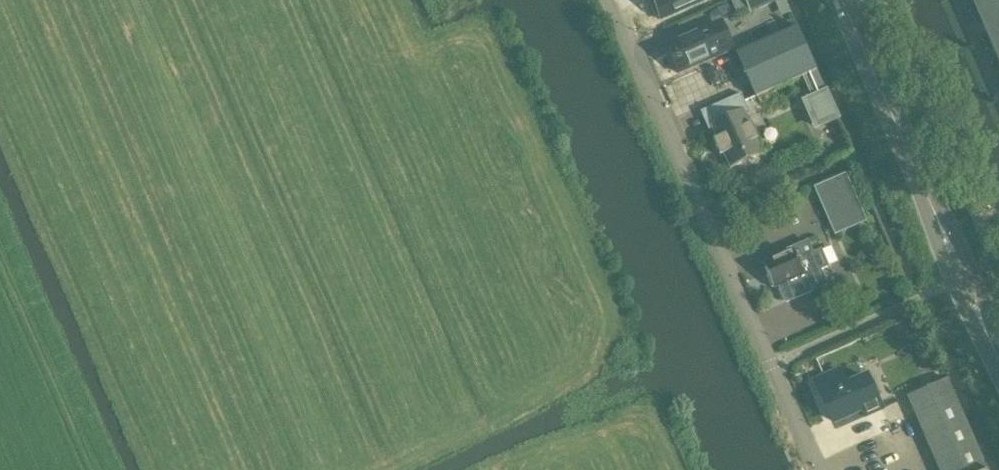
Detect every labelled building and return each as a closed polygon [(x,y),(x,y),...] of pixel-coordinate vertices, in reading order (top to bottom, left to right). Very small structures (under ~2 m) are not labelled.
[(655,6),(651,7),(656,17),(656,19),(660,17),(662,21),(709,0),(652,0),(655,6)] [(751,13),(782,0),(745,0),(751,13)] [(998,65),(998,0),(971,0),(998,65)] [(710,27),(666,46),(679,74),(723,55),(734,50),(721,22),(710,27)] [(796,26),(736,53),(756,98),(802,77),(813,100),(808,102),(818,124),(836,116),(826,95),(816,71),(796,26)] [(729,169),(764,154),(758,140),(751,124),(747,116),(750,114),(741,94),(724,102),(731,116),(710,125),(716,139),(713,140),(719,156),(723,154),(729,169)] [(861,210),(845,174),(813,188),(828,225),(861,210)] [(781,257),(764,264),(775,288),(779,286),(786,302),(782,304),(792,329),(840,308),(829,283),(826,285),(820,270),(828,266),(821,251),(813,255),(808,243),(780,255),(781,257)] [(915,317),(903,323),(907,333),(912,335),(921,331),(915,317)] [(867,378),(846,387),(839,372),(815,381),(832,421),(861,410),(864,416),(880,409),(867,378)] [(948,378),(939,382),(906,397),(938,469),(988,469),(948,378)]
